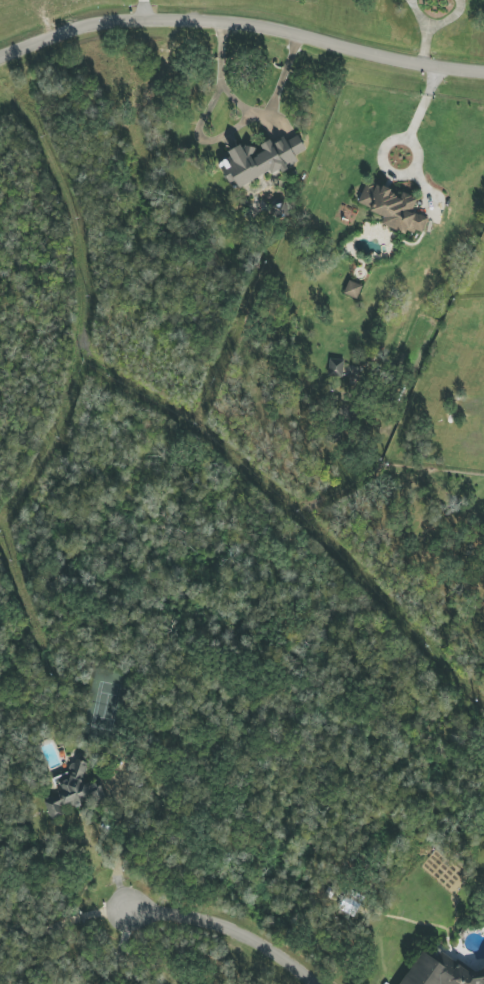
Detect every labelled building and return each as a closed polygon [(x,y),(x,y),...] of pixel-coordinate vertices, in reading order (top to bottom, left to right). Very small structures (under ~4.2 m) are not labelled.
[(261,147),(264,152),(257,155),(252,142),(228,153),(230,158),(219,163),(228,183),(235,180),(238,187),(270,172),(272,175),(289,167),(288,165),(297,161),(295,155),(305,150),(298,136),(286,141),(284,137),(261,147)] [(358,206),(385,214),(381,225),(413,235),(415,230),(423,233),(428,218),(412,213),(417,198),(400,192),(400,193),(366,182),(358,206)] [(362,286),(349,280),(343,293),(356,299),(362,286)] [(344,360),(329,359),(328,376),(343,377),(344,360)] [(104,795),(100,783),(91,787),(81,760),(68,765),(70,772),(54,778),(59,792),(43,798),(52,820),(64,815),(62,811),(104,795)] [(363,894),(347,889),(340,911),(356,916),(363,894)] [(476,978),(443,956),(439,962),(422,951),(400,983),(483,983),(483,966),(476,978)]
